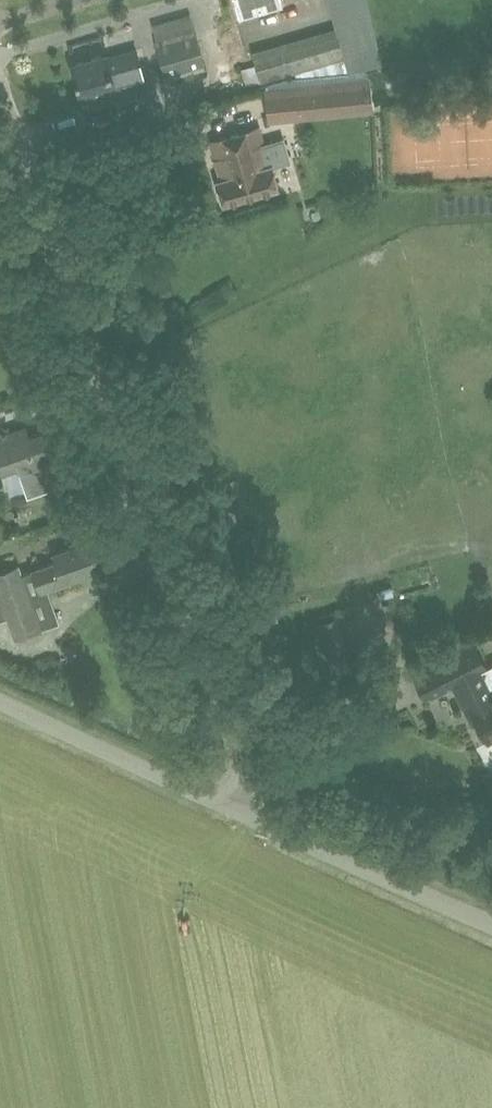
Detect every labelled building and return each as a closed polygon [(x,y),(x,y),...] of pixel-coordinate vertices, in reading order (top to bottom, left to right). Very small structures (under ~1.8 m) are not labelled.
[(249,22),(293,9),(290,0),(243,0),(249,22)] [(261,80),(261,82),(346,58),(350,72),(383,62),(368,0),(329,0),(337,27),(254,51),(257,63),(244,67),(249,83),(261,80)] [(153,23),(157,39),(156,39),(167,79),(208,68),(197,28),(195,28),(190,12),(153,23)] [(104,90),(105,96),(147,84),(137,50),(109,58),(108,54),(73,64),(82,96),(104,90)] [(374,111),(372,76),(298,84),(301,118),(374,111)] [(224,203),(279,187),(273,164),(270,165),(259,126),(211,140),(222,179),(217,180),(224,203)] [(1,465),(3,470),(19,465),(22,472),(55,461),(45,430),(21,438),(18,429),(0,435),(0,466),(1,465)] [(34,569),(23,573),(20,563),(0,570),(0,617),(9,614),(16,634),(42,625),(40,622),(59,615),(50,588),(81,577),(80,574),(85,573),(84,570),(101,564),(92,540),(55,553),(58,560),(34,569)] [(487,665),(475,643),(415,674),(428,699),(460,682),(490,742),(491,741),(491,663),(487,665)] [(256,683),(250,685),(252,692),(258,689),(256,683)]
